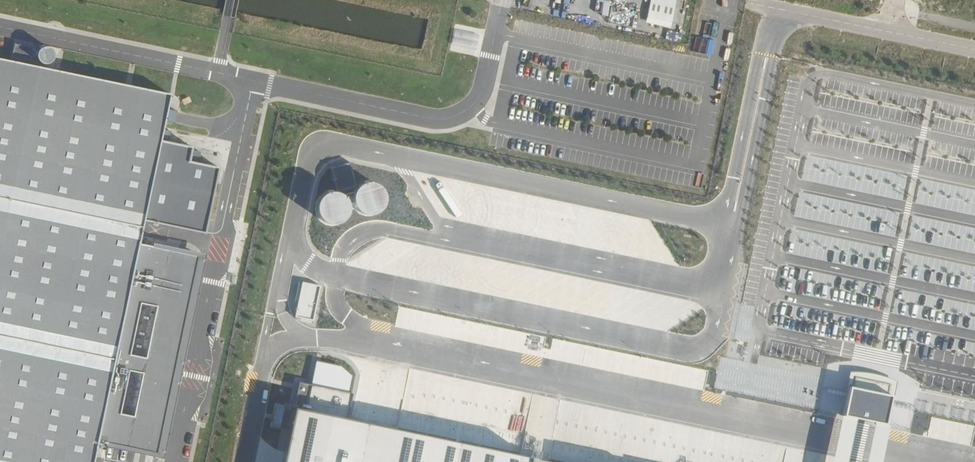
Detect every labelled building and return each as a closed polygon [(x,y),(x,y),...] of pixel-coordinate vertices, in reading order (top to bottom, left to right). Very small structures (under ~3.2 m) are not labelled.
[(676,7),(651,2),(648,17),(673,22),(676,7)] [(464,39),(474,41),(476,33),(455,29),(453,42),(463,44),(464,39)] [(36,55),(38,58),(42,61),(47,61),(51,58),(53,54),(53,49),(50,46),(45,44),(41,45),(38,48),(36,51),(36,55)] [(99,442),(165,456),(207,253),(142,239),(146,219),(207,231),(220,167),(191,161),(193,147),(162,140),(172,92),(0,56),(0,461),(95,461),(99,442)] [(356,207),(359,212),(364,215),(371,216),(377,215),(382,212),(385,206),(387,200),(385,194),(381,188),(376,185),(369,184),(363,186),(358,190),(355,195),(354,201),(356,207)] [(319,216),(322,221),(327,224),(333,225),(339,224),(345,221),(348,216),(349,210),(348,203),(344,198),(339,194),(332,193),(326,195),(321,199),(318,204),(317,210),(319,216)] [(320,286),(301,282),(294,317),(312,321),(320,286)] [(344,420),(349,394),(300,383),(294,410),(283,461),(528,461),(529,459),(344,420)] [(851,388),(845,416),(886,424),(892,396),(851,388)] [(859,419),(845,416),(836,461),(850,461),(859,419)] [(887,424),(873,422),(865,461),(879,461),(887,424)]
